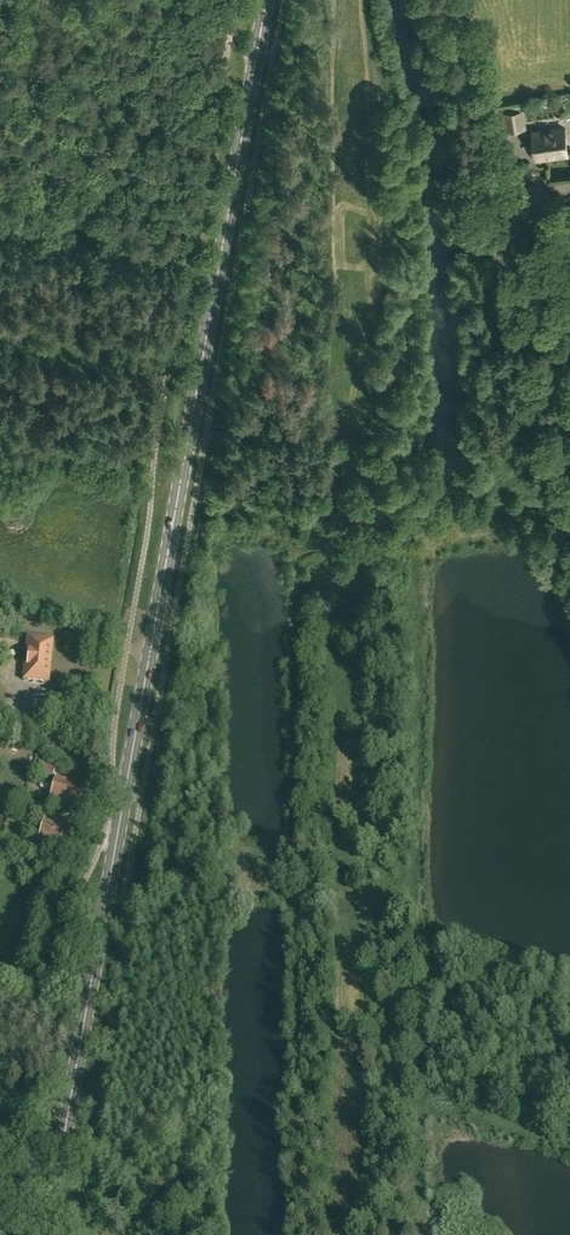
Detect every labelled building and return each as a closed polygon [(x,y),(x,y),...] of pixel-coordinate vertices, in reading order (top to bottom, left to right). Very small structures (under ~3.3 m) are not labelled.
[(507,131),(526,128),(523,109),(503,112),(507,131)] [(546,160),(569,156),(565,125),(531,130),(536,161),(546,160)] [(547,228),(535,231),(538,246),(551,242),(547,228)] [(26,652),(28,652),(27,666),(25,666),(24,680),(50,682),(53,640),(27,638),(26,652)] [(50,800),(78,807),(84,786),(56,778),(50,800)] [(74,825),(45,816),(37,842),(66,851),(74,825)]
